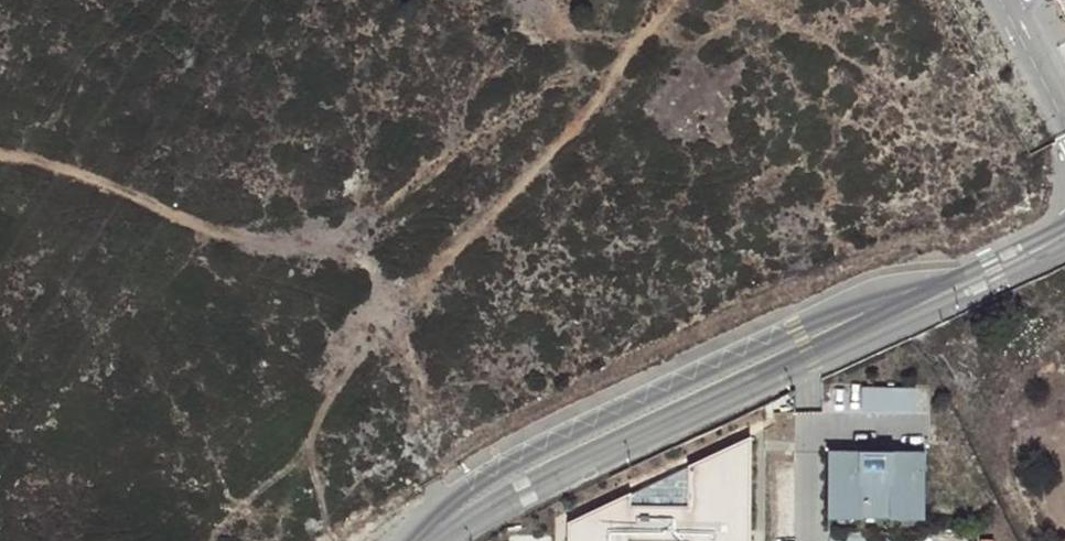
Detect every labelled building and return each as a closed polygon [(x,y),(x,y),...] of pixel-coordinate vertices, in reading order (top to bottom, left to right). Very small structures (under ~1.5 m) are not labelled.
[(854,454),(760,459),(763,524),(857,520),(854,454)] [(507,540),(687,540),(682,456),(507,540)]
